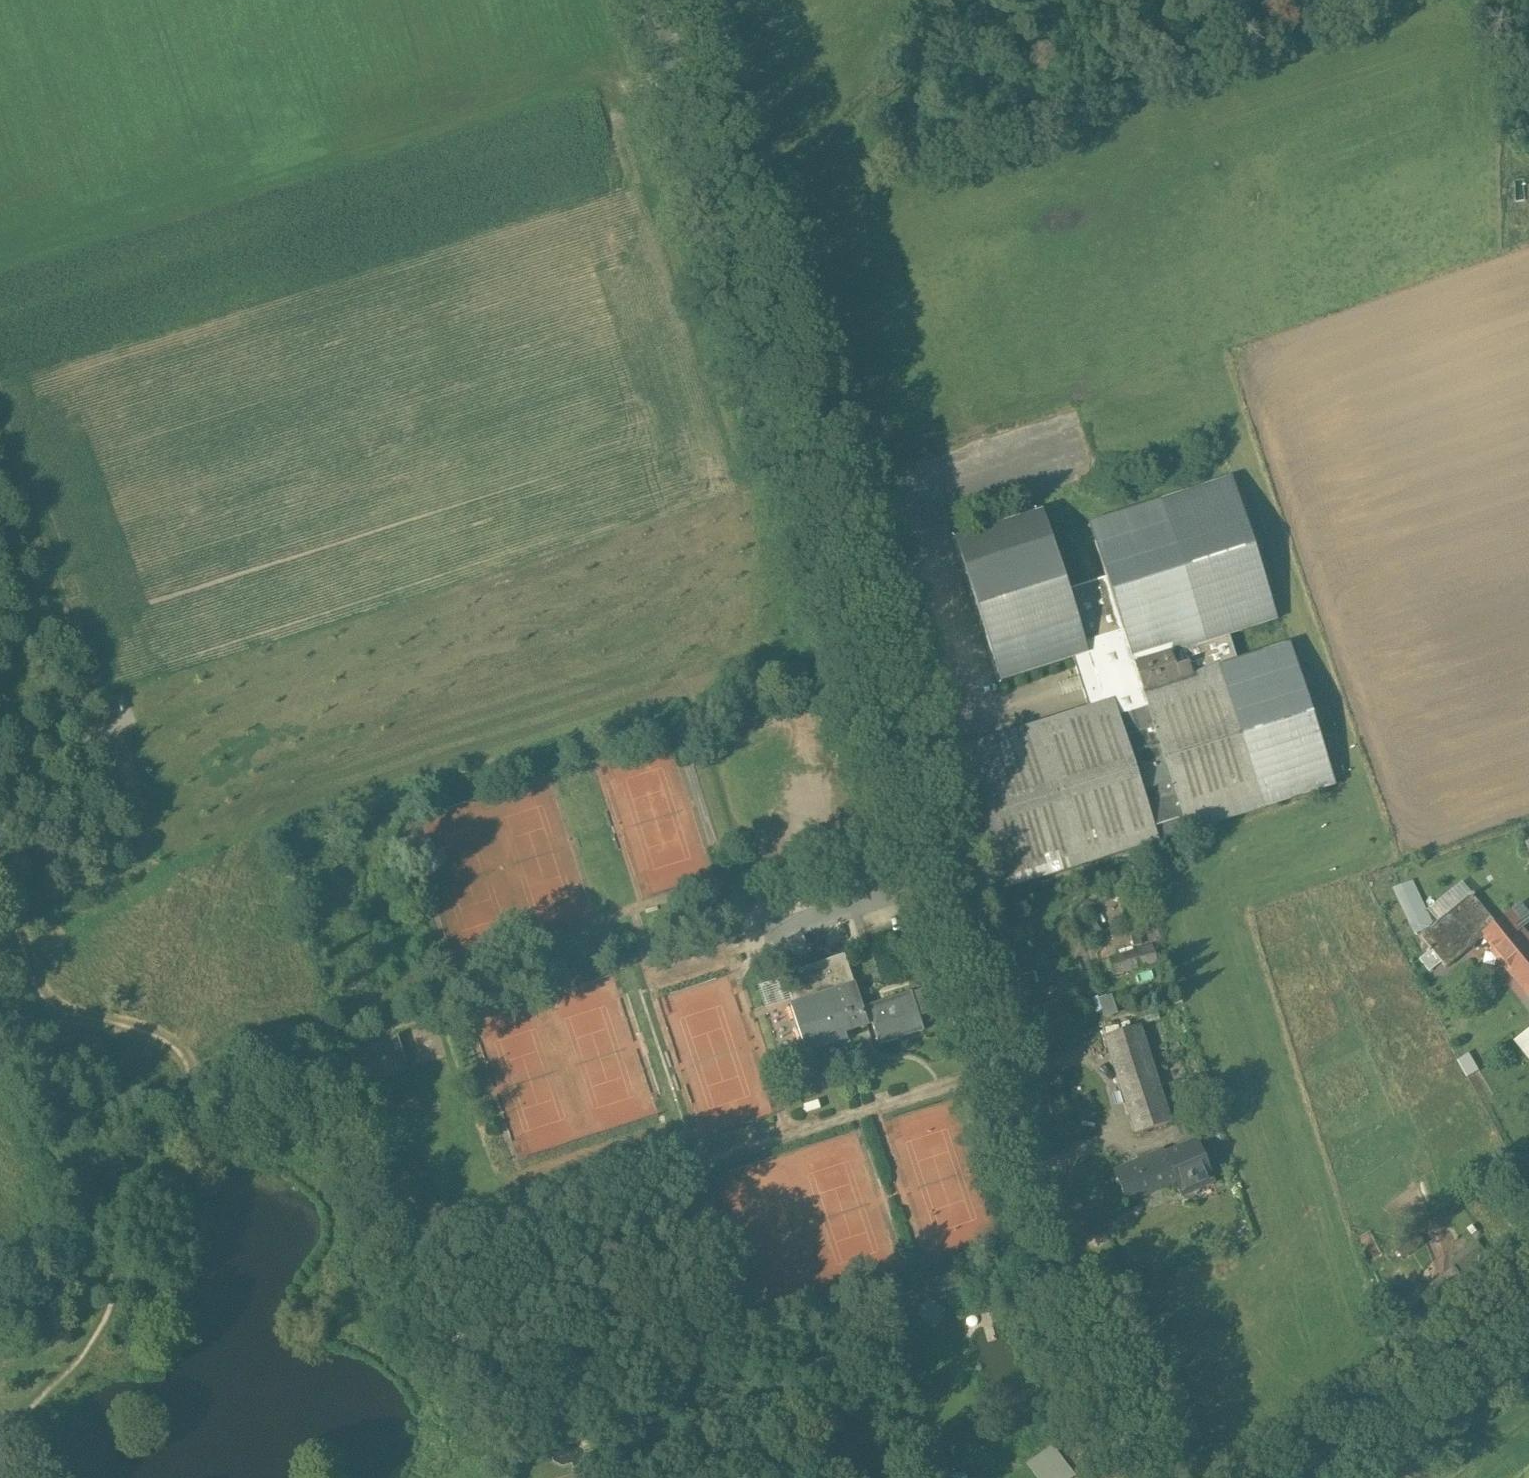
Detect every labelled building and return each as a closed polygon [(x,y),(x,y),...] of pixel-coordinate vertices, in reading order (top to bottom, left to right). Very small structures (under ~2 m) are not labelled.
[(1159,842),(1159,841),(1185,832),(1185,833),(1335,785),(1290,644),(1237,660),(1229,635),(1277,620),(1232,477),(1088,524),(1106,578),(1067,590),(1042,511),(954,539),(1000,683),(1072,660),(1088,709),(960,749),(1005,891),(1159,842)] [(1511,927),(1517,922),(1509,911),(1494,923),(1470,895),(1420,936),(1445,967),(1483,936),(1528,993),(1528,949),(1511,927)] [(1149,943),(1108,956),(1113,973),(1155,960),(1149,943)] [(845,956),(784,976),(792,1001),(792,1008),(856,986),(845,956)] [(856,986),(792,1008),(807,1053),(844,1040),(845,1042),(848,1041),(844,1032),(873,1023),(880,1045),(924,1031),(912,992),(863,1008),(856,986)] [(1116,993),(1102,997),(1107,1017),(1121,1013),(1116,993)] [(1139,1025),(1105,1036),(1135,1133),(1169,1123),(1139,1025)] [(1528,1055),(1528,1030),(1517,1039),(1528,1055)] [(1198,1142),(1167,1155),(1177,1181),(1176,1181),(1180,1191),(1191,1187),(1192,1191),(1213,1182),(1198,1142)] [(1166,1152),(1115,1172),(1127,1201),(1176,1181),(1177,1181),(1167,1155),(1166,1152)]
